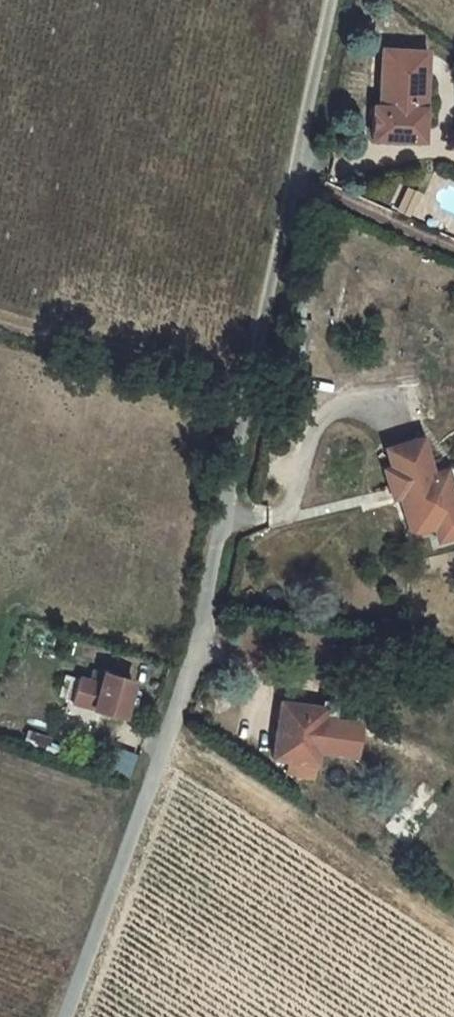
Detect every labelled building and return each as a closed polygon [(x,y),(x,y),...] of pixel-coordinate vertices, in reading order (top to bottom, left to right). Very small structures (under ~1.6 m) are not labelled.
[(380,50),(378,107),(373,106),(371,139),(409,140),(409,135),(417,128),(422,129),(423,109),(424,71),(422,71),(422,51),(380,50)] [(409,135),(409,140),(421,141),(422,129),(417,128),(409,135)] [(412,535),(434,528),(438,541),(453,537),(453,467),(432,474),(421,440),(386,450),(392,468),(385,470),(390,489),(400,486),(403,494),(400,496),(412,535)] [(403,494),(400,486),(390,489),(393,497),(403,494)] [(123,716),(133,682),(92,671),(89,680),(79,677),(78,678),(66,675),(60,696),(72,700),(72,702),(123,716)] [(280,722),(277,722),(272,759),(316,766),(324,709),(282,703),(280,722)]
